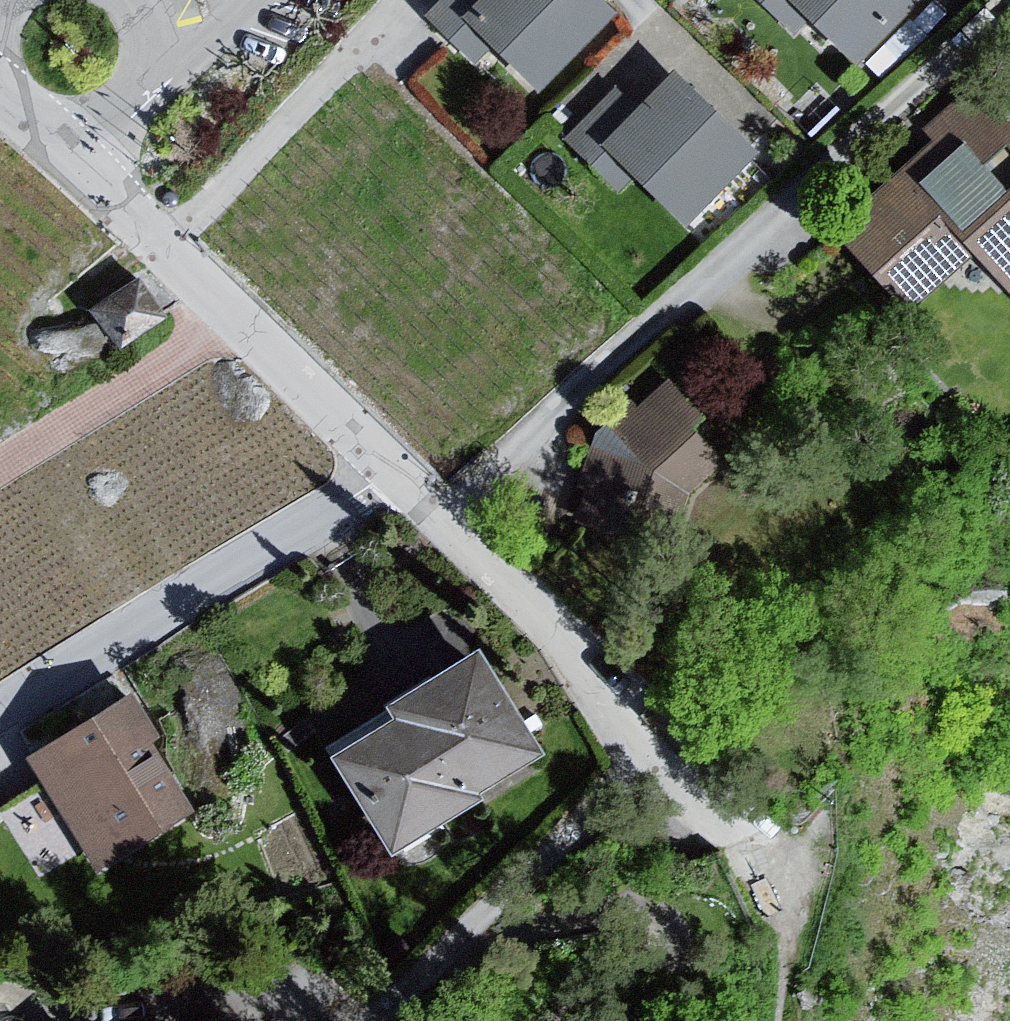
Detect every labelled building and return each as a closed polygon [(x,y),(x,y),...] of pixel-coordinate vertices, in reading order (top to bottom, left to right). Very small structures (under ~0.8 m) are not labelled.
[(462,26),(546,106),(617,30),(585,0),(487,0),(462,26)] [(793,37),(804,18),(860,86),(933,10),(922,0),(755,0),(793,37)] [(636,80),(575,141),(700,246),(773,173),(678,84),(663,106),(636,80)] [(981,96),(938,136),(972,173),(936,196),(917,185),(847,235),(920,327),(991,271),(1009,291),(1009,126),(981,96)] [(746,468),(665,391),(587,471),(686,550),(695,506),(746,468)] [(489,658),(338,750),(405,853),(564,754),(489,658)] [(138,705),(25,765),(82,851),(127,854),(174,836),(193,800),(138,705)]
